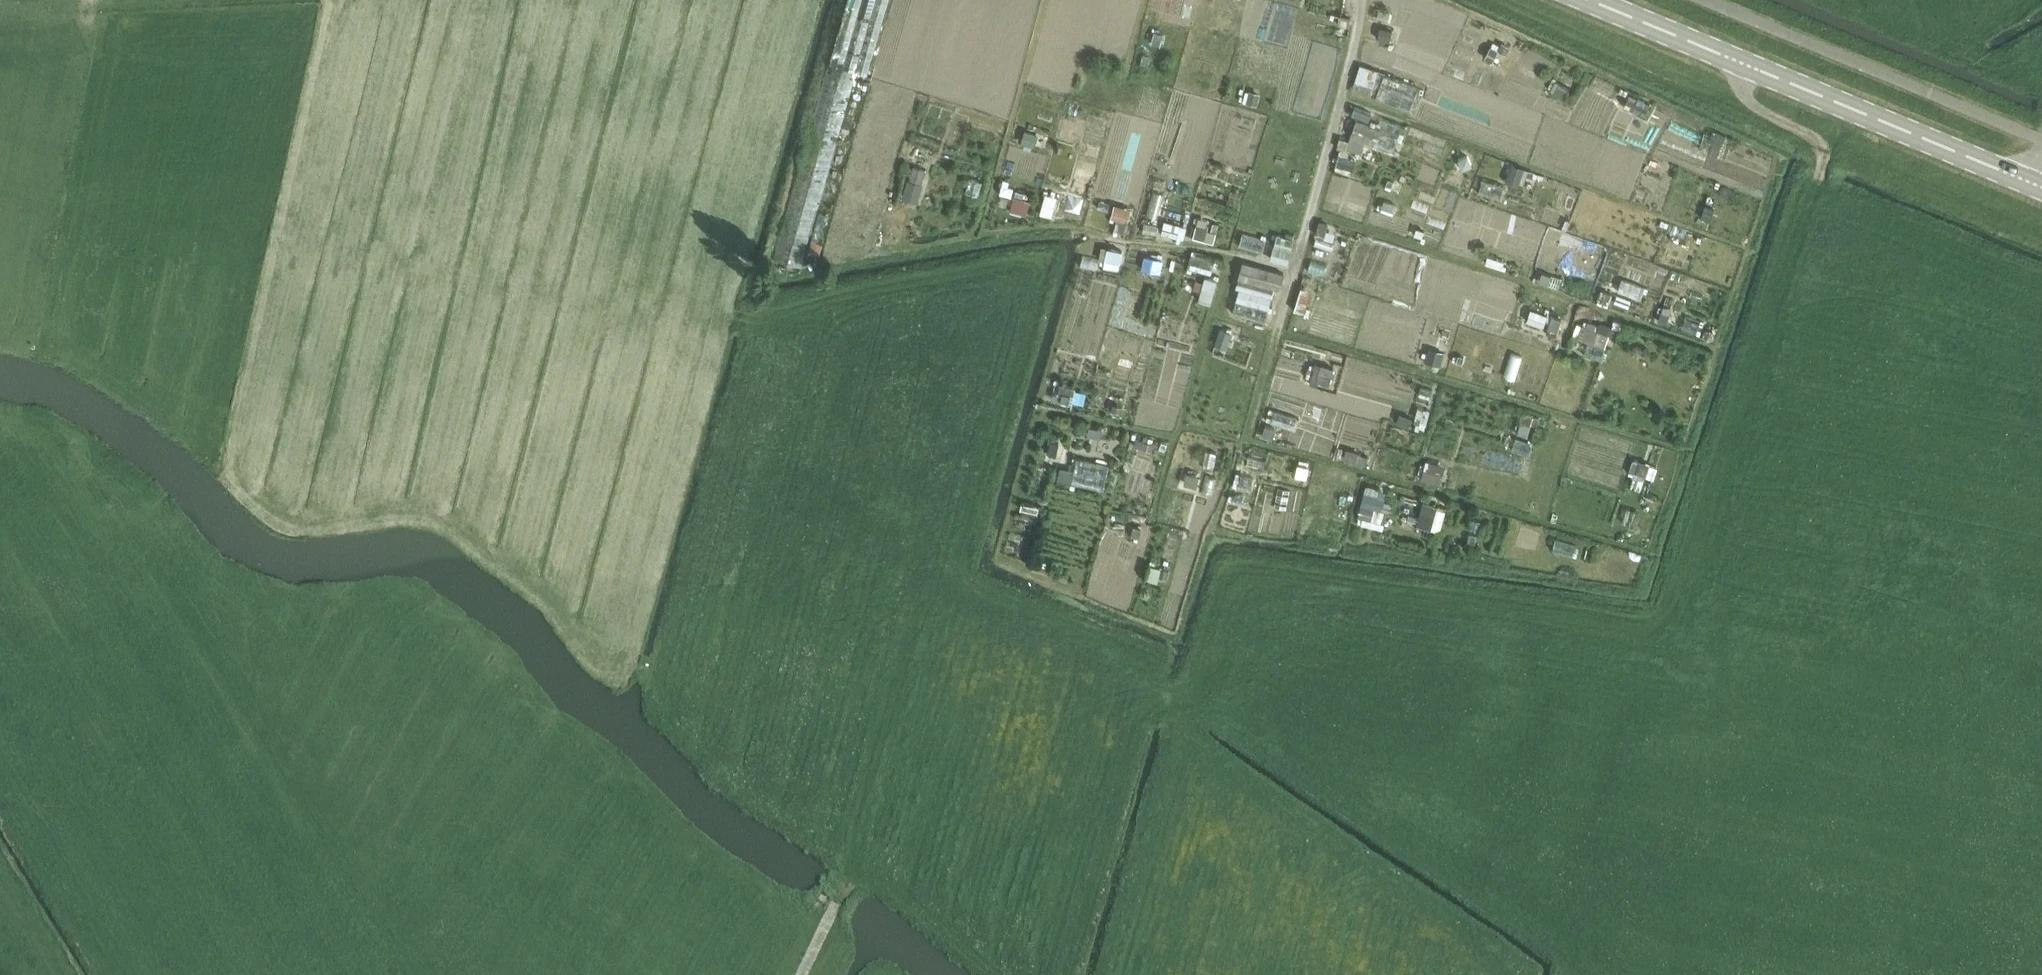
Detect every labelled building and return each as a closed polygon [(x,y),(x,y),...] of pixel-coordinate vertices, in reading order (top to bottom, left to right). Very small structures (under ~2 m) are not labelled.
[(889,0),(849,0),(831,63),(827,63),(771,260),(803,267),(856,70),(868,73),(889,0)] [(1393,30),(1374,25),(1370,41),(1390,45),(1393,30)] [(1382,67),(1363,62),(1359,78),(1378,82),(1382,67)] [(1581,78),(1562,74),(1558,89),(1578,94),(1581,78)] [(1374,144),(1379,127),(1356,119),(1350,140),(1340,138),(1337,147),(1363,155),(1366,142),(1374,144)] [(1131,246),(1112,242),(1108,257),(1128,262),(1131,246)] [(1280,290),(1285,273),(1243,261),(1235,287),(1239,288),(1233,311),(1264,320),(1273,288),(1280,290)] [(1611,286),(1592,282),(1588,297),(1608,302),(1611,286)] [(1605,346),(1612,327),(1599,322),(1598,325),(1587,321),(1586,326),(1578,323),(1573,335),(1605,346)]
